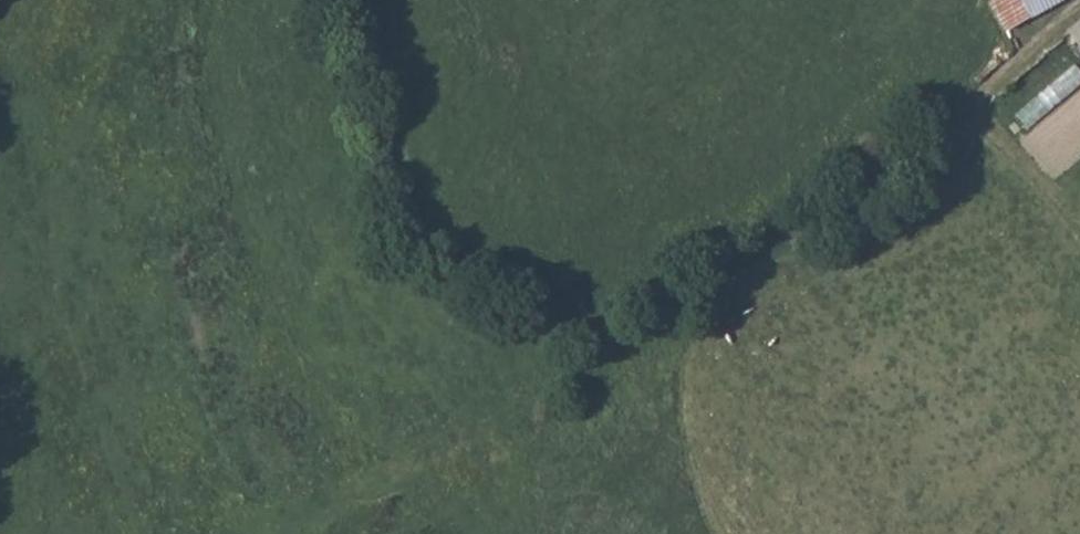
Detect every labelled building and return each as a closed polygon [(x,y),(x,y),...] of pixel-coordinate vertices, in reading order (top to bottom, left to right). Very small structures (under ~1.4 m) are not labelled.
[(1058,0),(991,0),(1008,29),(1058,0)] [(1066,34),(1078,47),(1079,46),(1079,21),(1066,34)]
